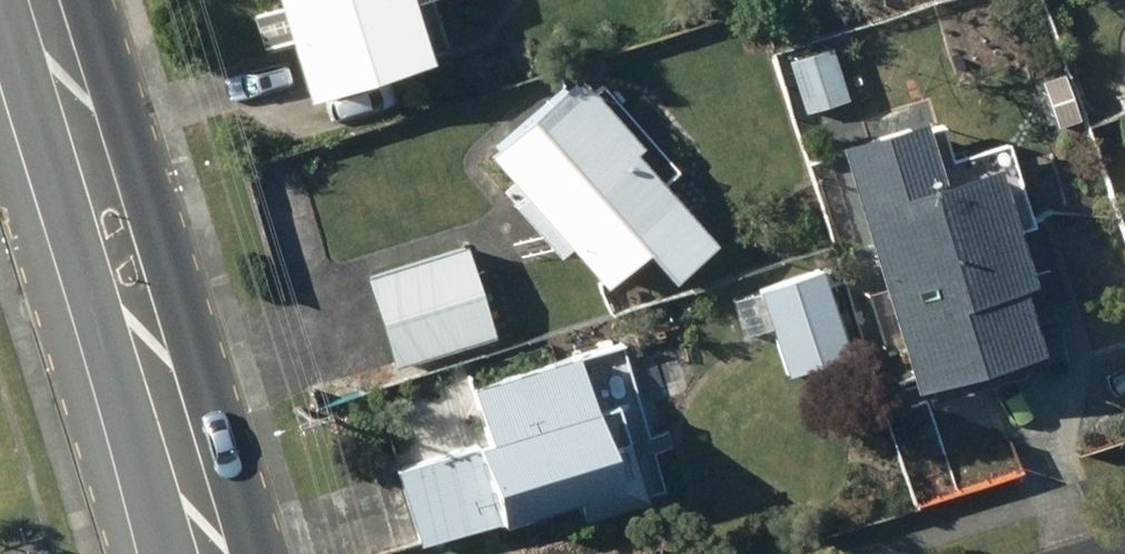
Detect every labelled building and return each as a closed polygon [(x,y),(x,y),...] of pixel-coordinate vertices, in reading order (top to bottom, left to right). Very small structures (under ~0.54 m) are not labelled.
[(307,97),(427,58),(409,3),(417,0),(275,0),(307,97)] [(790,46),(806,111),(845,101),(829,37),(790,46)] [(488,154),(608,287),(645,254),(672,284),(718,243),(636,151),(643,145),(578,73),(488,154)] [(839,147),(916,387),(1042,347),(1023,286),(1034,282),(997,168),(943,185),(922,121),(839,147)] [(466,250),(366,280),(394,371),(493,340),(466,250)] [(849,357),(820,270),(732,299),(745,338),(771,330),(787,378),(849,357)] [(489,441),(399,469),(422,546),(500,522),(501,526),(581,502),(586,518),(646,500),(617,406),(593,414),(576,359),(473,391),(489,441)] [(14,540),(19,553),(31,553),(45,550),(39,532),(14,540)]
